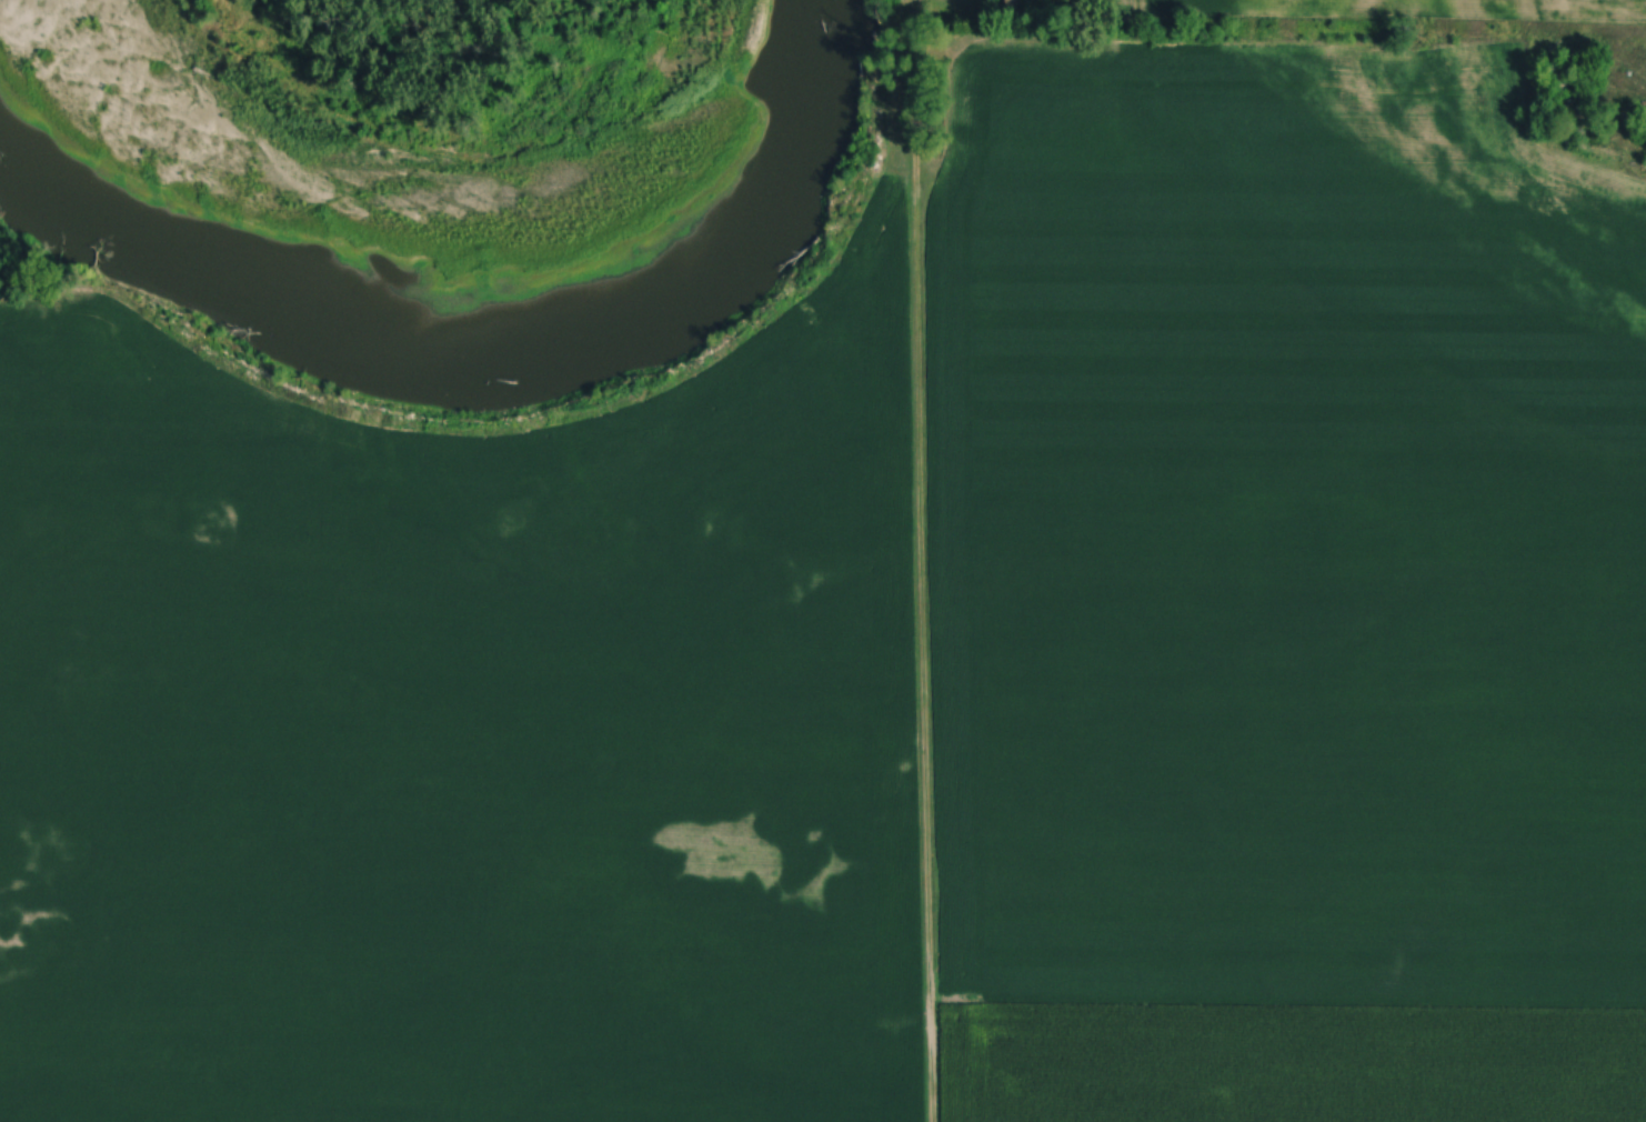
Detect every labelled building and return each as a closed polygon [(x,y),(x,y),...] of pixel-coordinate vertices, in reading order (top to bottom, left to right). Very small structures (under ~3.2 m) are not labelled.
[(1077,8),(1085,4),(1082,0),(1072,0),(1077,8)]
